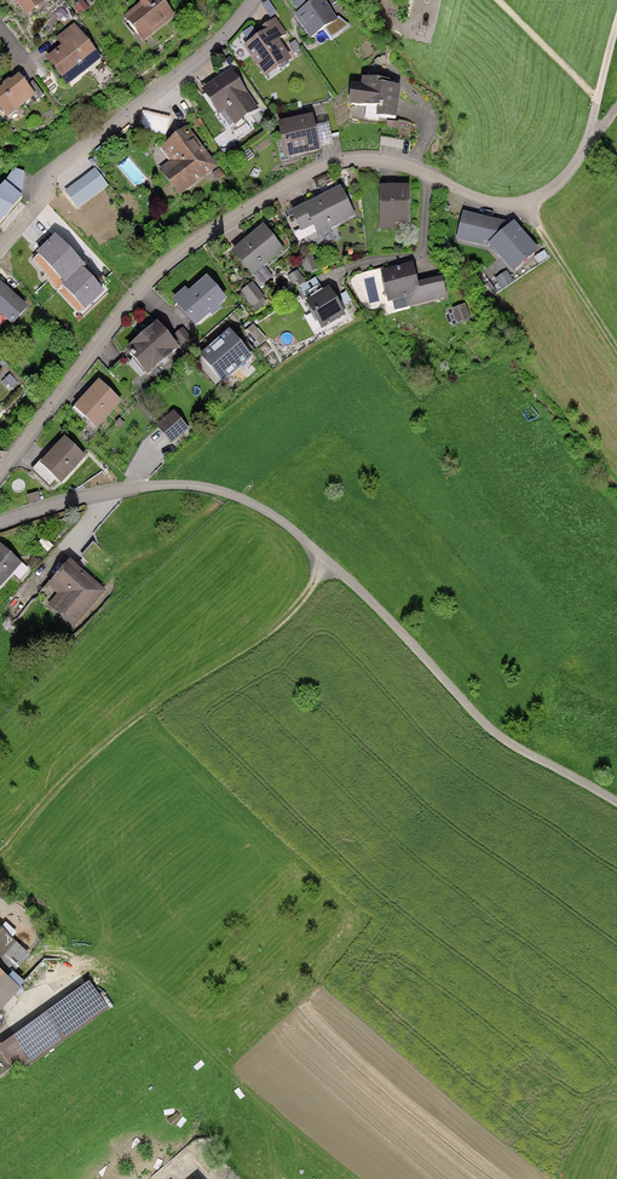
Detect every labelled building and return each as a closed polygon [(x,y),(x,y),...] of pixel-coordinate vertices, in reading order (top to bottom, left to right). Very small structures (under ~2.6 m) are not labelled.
[(28,17),(50,1),(49,0),(15,0),(28,17)] [(124,17),(145,44),(180,17),(167,0),(146,0),(124,17)] [(294,17),(311,40),(339,19),(325,0),(317,0),(316,0),(289,0),(299,14),(294,17)] [(270,31),(244,48),(265,79),(291,61),(278,42),(288,36),(277,18),(266,25),(270,31)] [(62,47),(47,58),(67,85),(102,59),(76,25),(56,40),(62,47)] [(232,70),(202,90),(218,115),(224,112),(234,127),(258,110),(232,70)] [(19,76),(0,90),(0,109),(7,119),(35,98),(19,76)] [(361,84),(351,83),(349,105),(378,108),(377,117),(398,119),(401,87),(387,85),(388,80),(362,77),(361,84)] [(314,115),(278,122),(286,158),(321,150),(314,115)] [(250,122),(234,133),(242,143),(257,131),(250,122)] [(171,164),(160,172),(179,196),(219,166),(189,127),(160,150),(171,164)] [(107,184),(95,169),(66,190),(78,206),(107,184)] [(16,171),(0,190),(0,228),(21,199),(25,174),(16,171)] [(340,186),(292,212),(303,232),(313,226),(319,237),(357,217),(340,186)] [(410,186),(379,186),(380,229),(411,229),(410,186)] [(516,223),(464,213),(458,240),(491,248),(513,276),(541,252),(516,223)] [(264,226),(232,253),(254,278),(285,250),(264,226)] [(84,263),(56,234),(38,251),(66,281),(63,283),(85,307),(103,290),(81,266),(84,263)] [(313,257),(303,262),(308,274),(318,270),(313,257)] [(415,266),(383,273),(391,311),(448,299),(444,278),(419,284),(415,266)] [(297,272),(290,277),(294,284),(302,279),(297,272)] [(209,278),(176,305),(194,328),(228,301),(209,278)] [(253,284),(242,293),(254,308),(265,299),(253,284)] [(0,285),(0,317),(13,329),(29,310),(0,285)] [(330,288),(306,302),(321,330),(345,316),(330,288)] [(467,306),(453,310),(457,325),(471,321),(467,306)] [(179,348),(157,325),(124,355),(146,379),(179,348)] [(255,358),(230,331),(199,360),(223,387),(255,358)] [(101,383),(75,410),(98,431),(123,404),(101,383)] [(176,416),(158,430),(172,447),(190,433),(176,416)] [(86,458),(64,438),(40,466),(62,485),(86,458)] [(0,545),(0,589),(21,564),(0,545)] [(105,591),(69,562),(48,588),(57,595),(47,607),(75,629),(105,591)] [(24,988),(12,977),(32,955),(0,926),(0,1015),(24,988)] [(89,983),(0,1046),(0,1049),(14,1068),(27,1058),(33,1066),(110,1011),(89,983)]
